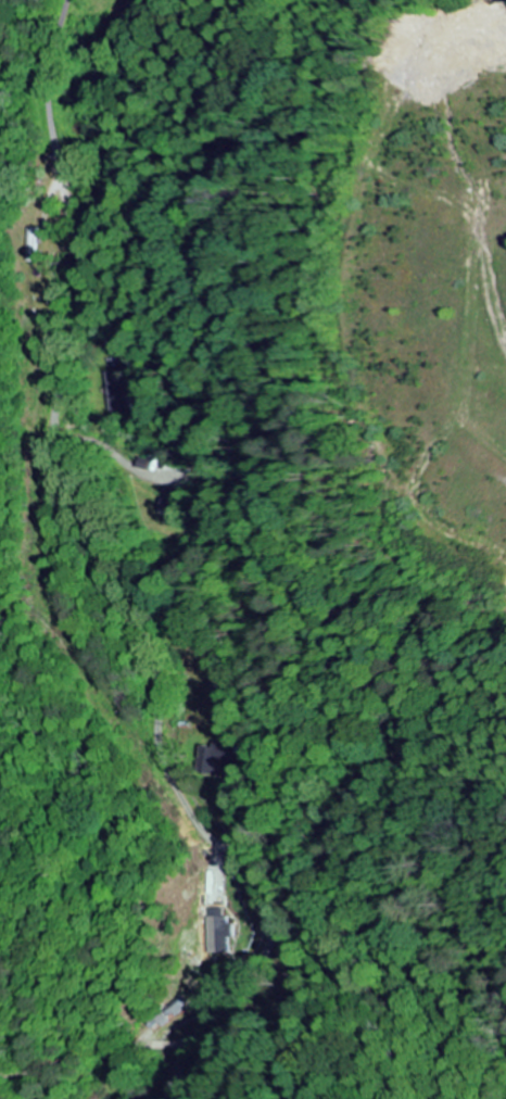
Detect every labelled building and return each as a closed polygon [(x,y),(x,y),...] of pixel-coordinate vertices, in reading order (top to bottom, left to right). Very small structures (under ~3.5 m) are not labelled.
[(113,398),(129,397),(128,373),(111,374),(113,398)] [(212,943),(231,943),(231,910),(213,910),(212,943)]
